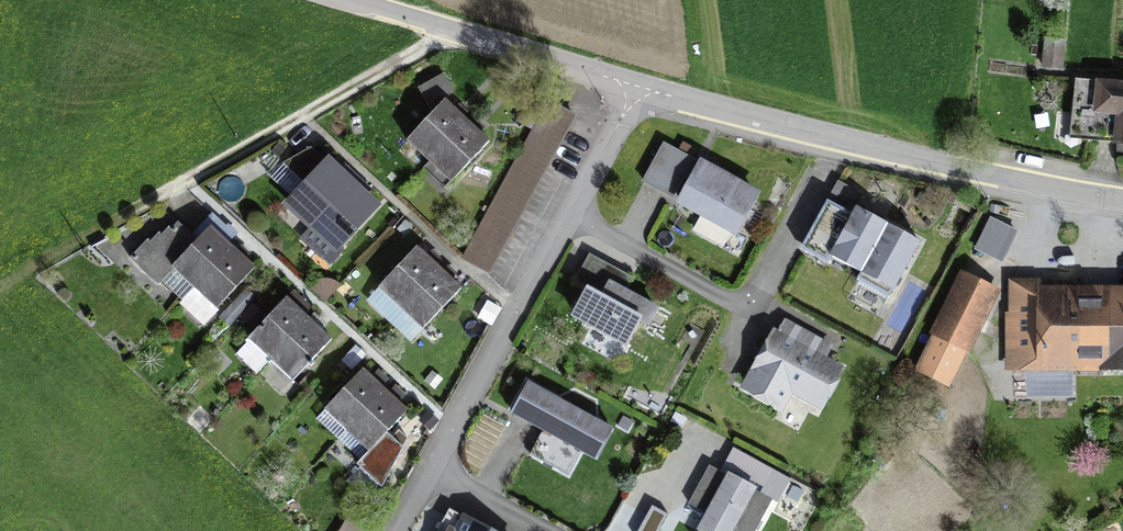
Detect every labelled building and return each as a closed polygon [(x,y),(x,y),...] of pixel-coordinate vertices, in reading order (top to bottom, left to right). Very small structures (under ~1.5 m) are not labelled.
[(1062,41),(1046,40),(1044,68),(1061,69),(1062,41)] [(1065,76),(1058,149),(1122,155),(1122,82),(1065,76)] [(529,97),(517,121),(531,129),(544,105),(529,97)] [(404,141),(427,163),(468,121),(445,99),(404,141)] [(541,115),(566,129),(573,115),(548,102),(541,115)] [(534,128),(559,141),(566,129),(541,115),(534,128)] [(490,141),(468,121),(427,163),(448,184),(490,141)] [(527,141),(552,154),(559,141),(534,128),(527,141)] [(520,154),(545,167),(552,154),(527,141),(520,154)] [(765,199),(666,141),(640,184),(739,242),(765,199)] [(311,224),(348,186),(307,146),(287,167),(310,188),(292,206),(311,224)] [(513,167),(538,181),(545,167),(520,154),(513,167)] [(506,180),(531,194),(538,181),(513,167),(506,180)] [(499,194),(524,207),(531,194),(506,180),(499,194)] [(348,186),(311,224),(336,248),(373,210),(348,186)] [(492,206),(517,220),(524,207),(499,194),(492,206)] [(807,252),(855,276),(885,219),(837,194),(807,252)] [(485,220),(510,233),(517,220),(492,206),(485,220)] [(193,287),(231,248),(226,244),(234,236),(216,220),(196,241),(171,217),(130,260),(156,284),(172,268),(193,287)] [(929,242),(885,219),(855,276),(899,299),(929,242)] [(478,233),(503,246),(510,233),(485,220),(478,233)] [(1020,236),(992,222),(976,253),(1004,267),(1020,236)] [(336,248),(311,224),(297,238),(332,271),(345,257),(336,248)] [(471,245),(496,259),(503,246),(478,233),(471,245)] [(401,308),(439,266),(414,245),(377,287),(401,308)] [(496,259),(471,245),(463,259),(489,273),(496,259)] [(231,248),(193,287),(218,311),(256,272),(231,248)] [(439,266),(401,308),(424,329),(462,286),(439,266)] [(998,294),(959,275),(912,374),(952,393),(998,294)] [(602,299),(588,291),(571,323),(628,352),(642,325),(652,330),(660,314),(608,287),(602,299)] [(1010,290),(1011,374),(1122,373),(1122,289),(1010,290)] [(268,360),(306,319),(286,300),(235,355),(255,373),(268,360)] [(306,319),(268,360),(295,385),(333,344),(306,319)] [(835,350),(781,322),(743,393),(784,415),(793,397),(824,413),(847,371),(829,362),(835,350)] [(355,348),(343,360),(350,369),(363,357),(355,348)] [(338,439),(382,390),(359,369),(315,419),(338,439)] [(616,435),(529,387),(511,419),(598,467),(616,435)] [(382,390),(338,439),(360,458),(354,462),(382,487),(404,437),(398,429),(390,436),(383,432),(405,408),(382,390)] [(734,456),(694,530),(759,530),(773,505),(764,500),(776,478),(734,456)] [(638,530),(659,530),(668,514),(652,505),(638,530)] [(462,519),(456,530),(485,530),(462,519)]
